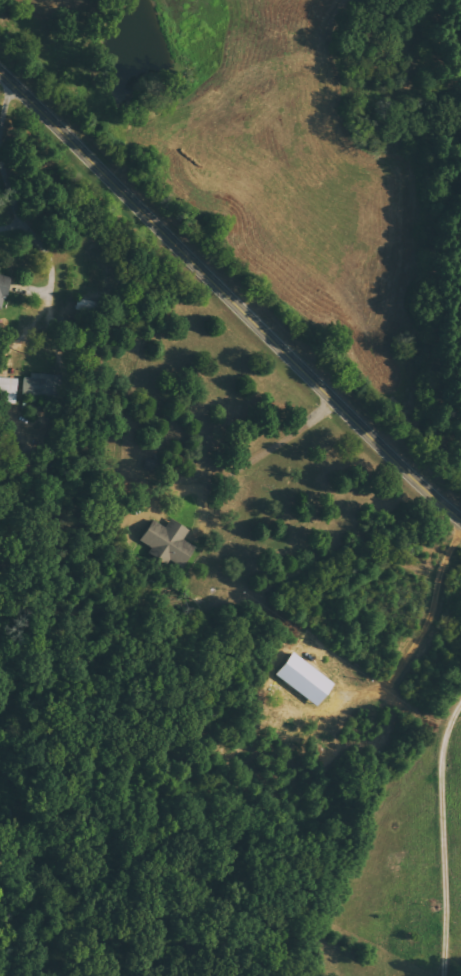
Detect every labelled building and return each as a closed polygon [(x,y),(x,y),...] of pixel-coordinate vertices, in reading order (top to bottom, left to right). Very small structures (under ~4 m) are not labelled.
[(20,396),(48,397),(49,376),(20,376),(20,396)] [(151,521),(139,542),(183,566),(194,547),(182,541),(188,531),(170,521),(166,528),(151,521)]
